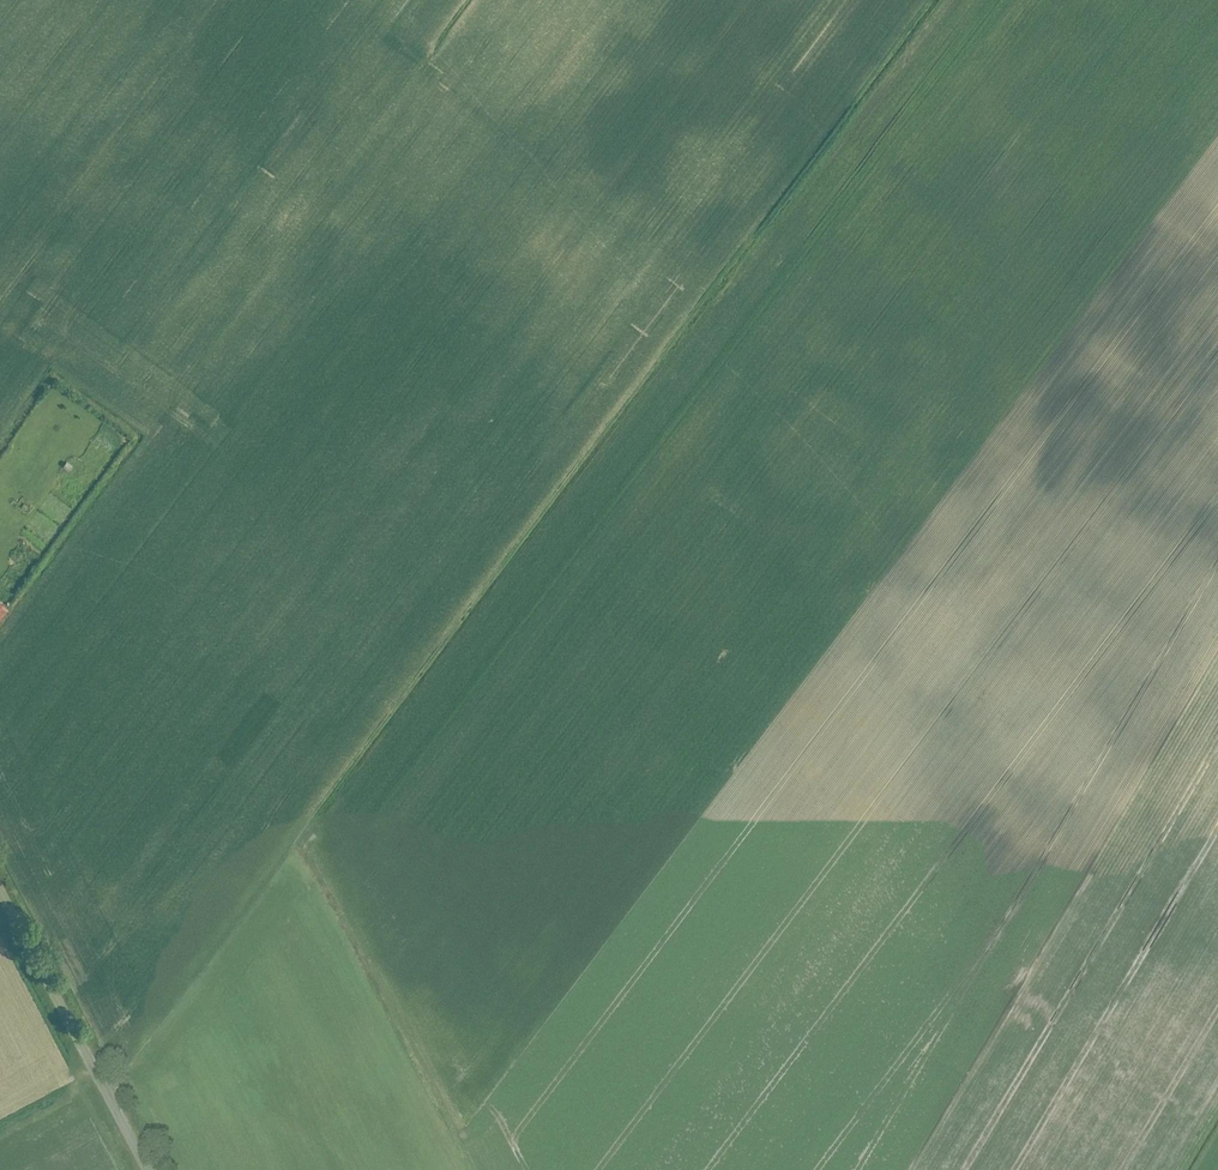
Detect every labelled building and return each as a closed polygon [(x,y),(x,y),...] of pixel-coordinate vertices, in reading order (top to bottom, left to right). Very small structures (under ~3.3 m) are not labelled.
[(9,606),(0,600),(0,620),(9,606)]
